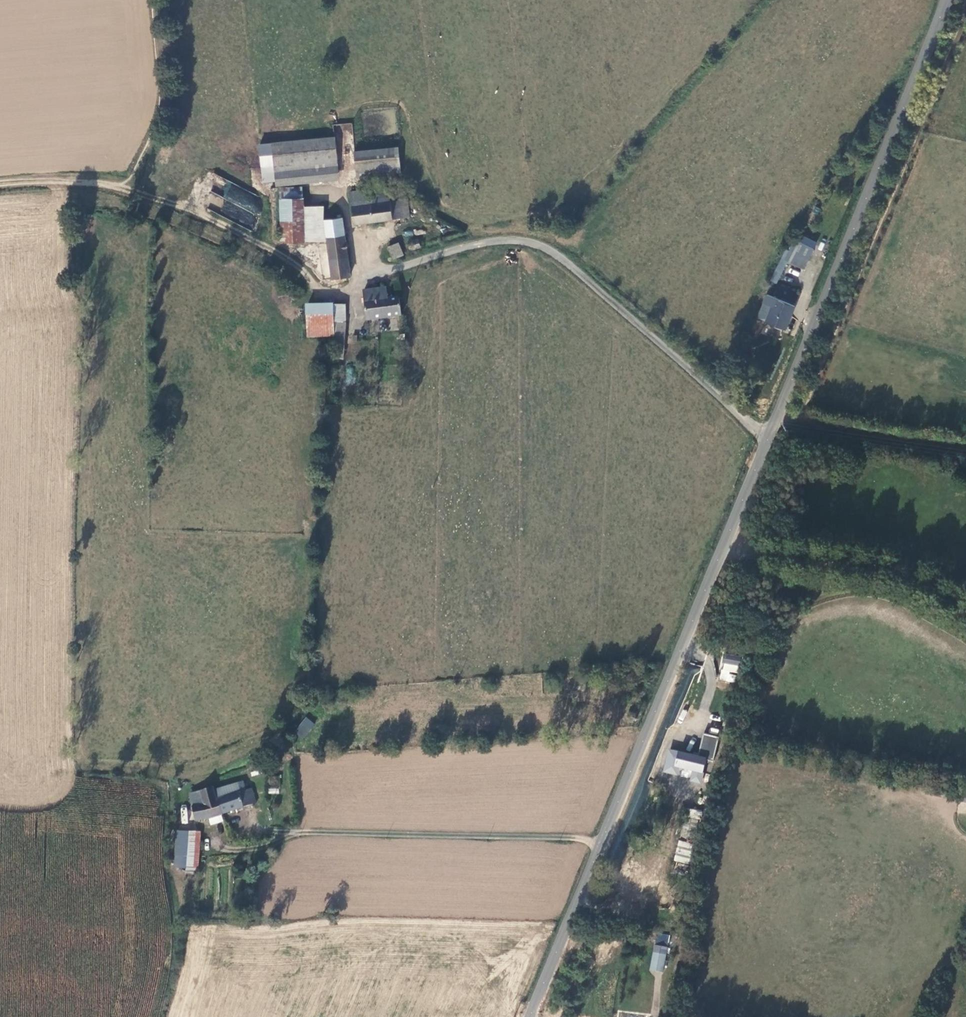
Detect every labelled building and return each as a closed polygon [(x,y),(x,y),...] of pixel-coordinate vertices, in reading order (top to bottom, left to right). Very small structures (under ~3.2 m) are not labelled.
[(344,140),(295,141),(295,162),(344,162),(344,140)] [(345,176),(344,162),(295,162),(295,141),(285,141),(287,176),(295,176),(345,176)] [(365,181),(409,177),(407,151),(363,155),(365,181)] [(287,187),(287,200),(308,200),(308,186),(287,187)] [(395,205),(391,190),(354,195),(360,226),(408,220),(406,204),(395,205)] [(210,193),(206,209),(221,213),(225,197),(210,193)] [(252,215),(264,211),(259,193),(242,198),(249,221),(253,220),(252,215)] [(309,242),(308,200),(287,200),(287,243),(309,242)] [(414,202),(406,204),(408,220),(416,219),(414,202)] [(331,223),(338,280),(355,278),(348,221),(331,223)] [(814,249),(794,238),(783,258),(788,261),(803,269),(814,249)] [(413,243),(415,252),(425,249),(423,242),(413,243)] [(399,260),(407,257),(403,245),(395,248),(399,260)] [(783,258),(772,278),(777,281),(788,261),(783,258)] [(388,300),(386,289),(363,292),(367,320),(402,316),(399,298),(388,300)] [(793,306),(765,295),(756,318),(764,321),(764,322),(784,330),(793,306)] [(342,305),(307,306),(308,337),(337,336),(336,359),(344,360),(346,323),(343,323),(342,305)] [(736,682),(739,655),(723,653),(720,680),(736,682)] [(293,732),(302,740),(315,724),(306,716),(293,732)] [(710,765),(718,767),(721,757),(713,754),(715,747),(706,745),(702,761),(674,755),(671,766),(698,772),(694,788),(704,790),(710,765)] [(268,789),(278,789),(278,777),(268,777),(268,789)] [(215,790),(223,813),(256,803),(252,788),(246,790),(244,784),(238,786),(238,783),(215,790)] [(223,813),(215,790),(213,787),(201,791),(203,800),(192,803),(195,820),(208,818),(209,819),(223,814),(223,813)] [(190,794),(192,803),(203,800),(201,791),(190,794)] [(702,825),(689,823),(683,848),(696,850),(702,825)] [(177,842),(188,843),(189,832),(178,831),(177,842)] [(176,856),(187,856),(186,866),(198,867),(201,833),(189,832),(188,843),(177,842),(176,856)] [(187,856),(176,856),(175,866),(186,866),(187,856)] [(656,933),(654,944),(667,947),(669,936),(656,933)] [(652,975),(665,977),(670,952),(657,949),(652,975)]
